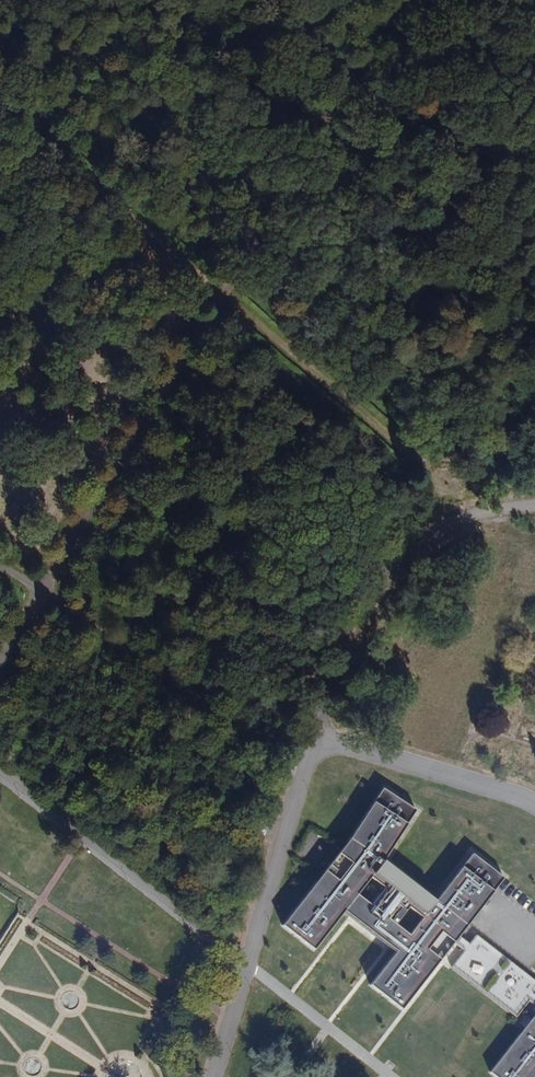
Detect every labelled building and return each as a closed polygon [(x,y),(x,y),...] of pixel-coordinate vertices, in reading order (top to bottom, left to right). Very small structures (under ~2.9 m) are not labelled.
[(386,787),(351,843),(282,927),(316,953),(346,913),(396,949),(371,984),(409,1012),(456,950),(459,952),(445,971),(515,1024),(534,997),(534,977),(480,936),(471,943),(462,936),(505,878),(473,855),(439,901),(387,862),(422,814),(386,787)] [(70,990),(61,999),(71,1009),(80,1001),(70,990)] [(496,1076),(534,1076),(534,1019),(493,1075),(496,1076)] [(32,1057),(24,1066),(34,1075),(42,1066),(32,1057)]
